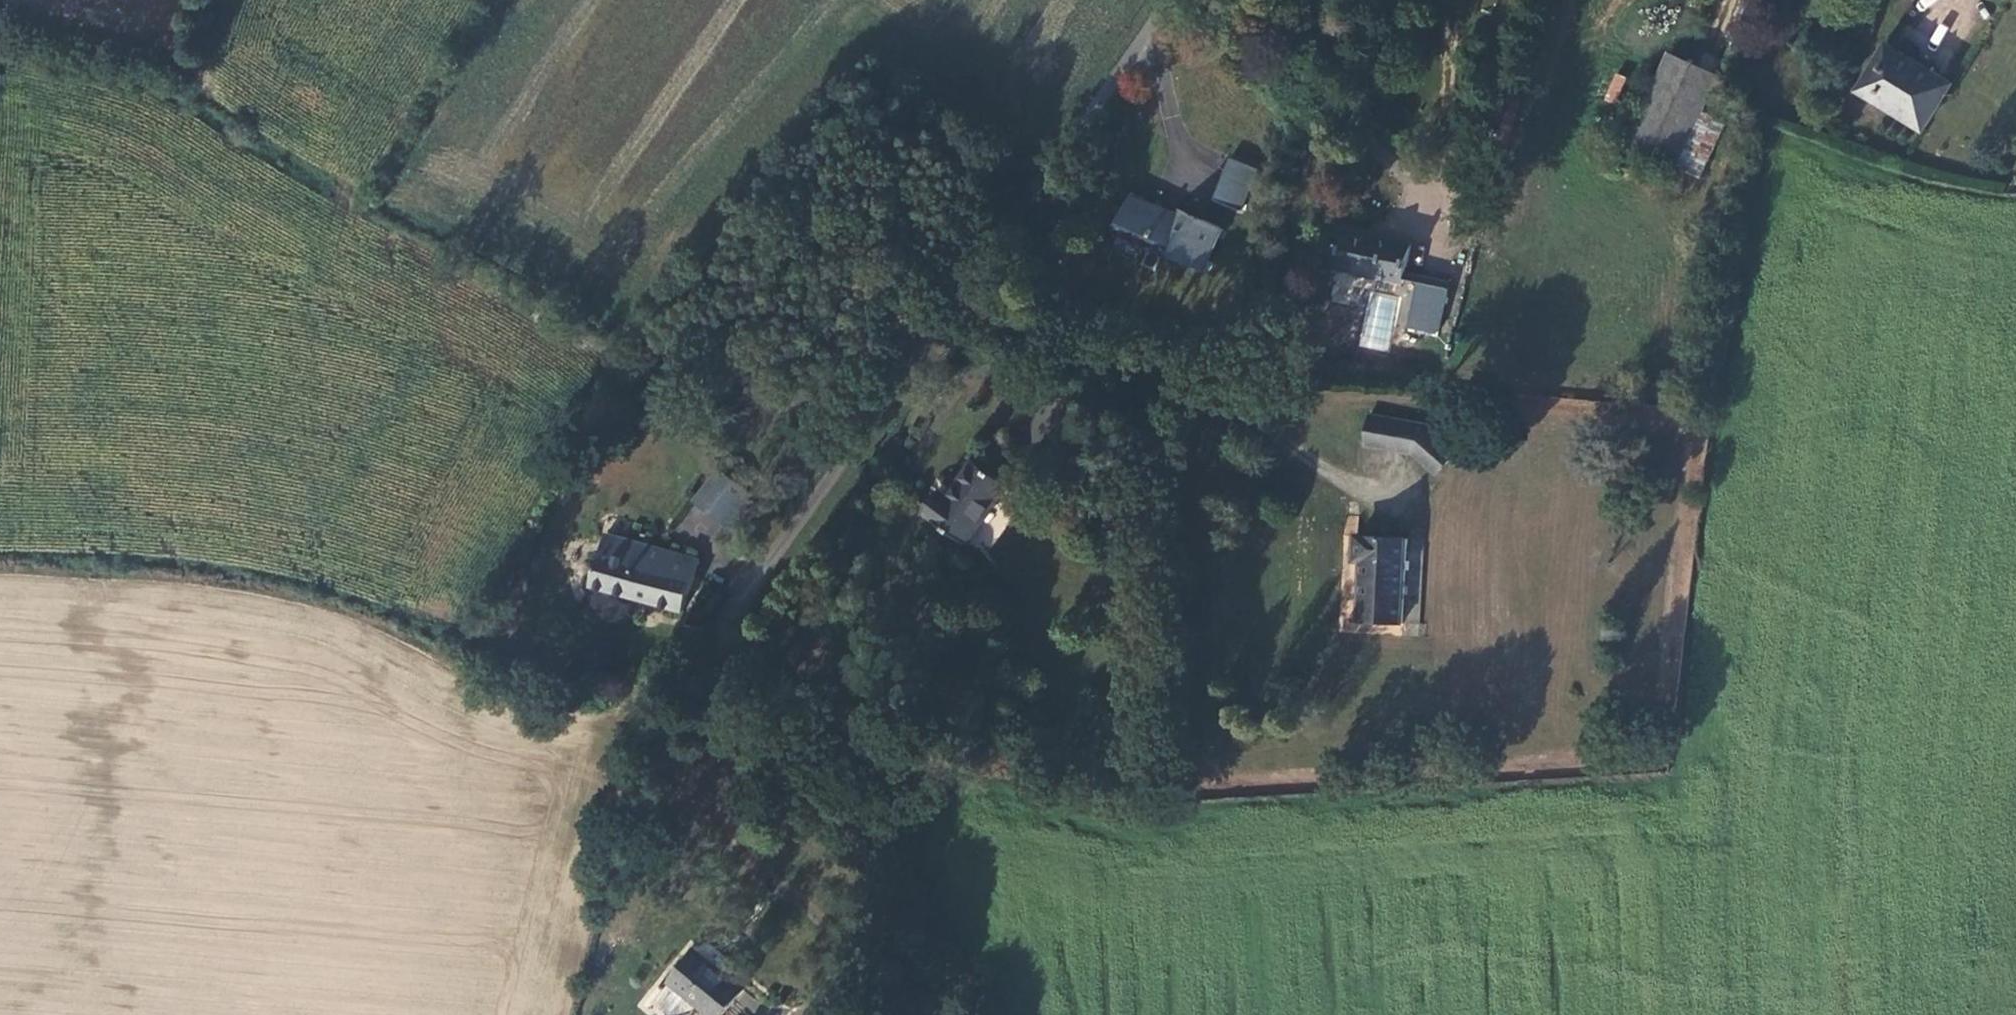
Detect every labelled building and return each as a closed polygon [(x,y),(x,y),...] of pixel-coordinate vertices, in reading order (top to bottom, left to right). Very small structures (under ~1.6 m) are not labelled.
[(1945,84),(1882,42),(1850,90),(1914,134),(1945,84)] [(1717,76),(1666,54),(1626,139),(1679,163),(1700,114),(1717,76)] [(1603,99),(1613,103),(1625,79),(1615,74),(1603,99)] [(1700,114),(1679,163),(1705,173),(1725,125),(1700,114)] [(1222,169),(1250,181),(1256,167),(1228,156),(1222,169)] [(1250,181),(1222,169),(1211,197),(1238,208),(1250,181)] [(1133,193),(1116,232),(1201,268),(1220,224),(1178,207),(1176,211),(1133,193)] [(1415,242),(1347,224),(1336,265),(1404,282),(1408,268),(1415,242)] [(1404,282),(1421,286),(1423,281),(1451,288),(1453,280),(1408,268),(1404,282)] [(1421,286),(1411,323),(1440,330),(1451,288),(1423,281),(1421,286)] [(1371,416),(1362,446),(1414,456),(1433,472),(1452,451),(1425,422),(1371,416)] [(941,490),(924,514),(967,545),(1011,482),(978,457),(949,496),(941,490)] [(754,499),(720,471),(693,505),(727,533),(754,499)] [(680,615),(696,563),(605,536),(589,589),(680,615)] [(1395,621),(1400,539),(1348,537),(1347,562),(1357,562),(1355,602),(1371,603),(1370,620),(1395,621)] [(1354,620),(1370,620),(1371,603),(1355,602),(1354,620)] [(736,987),(690,951),(660,990),(658,1005),(667,1014),(683,1012),(698,1000),(715,1013),(736,987)]
